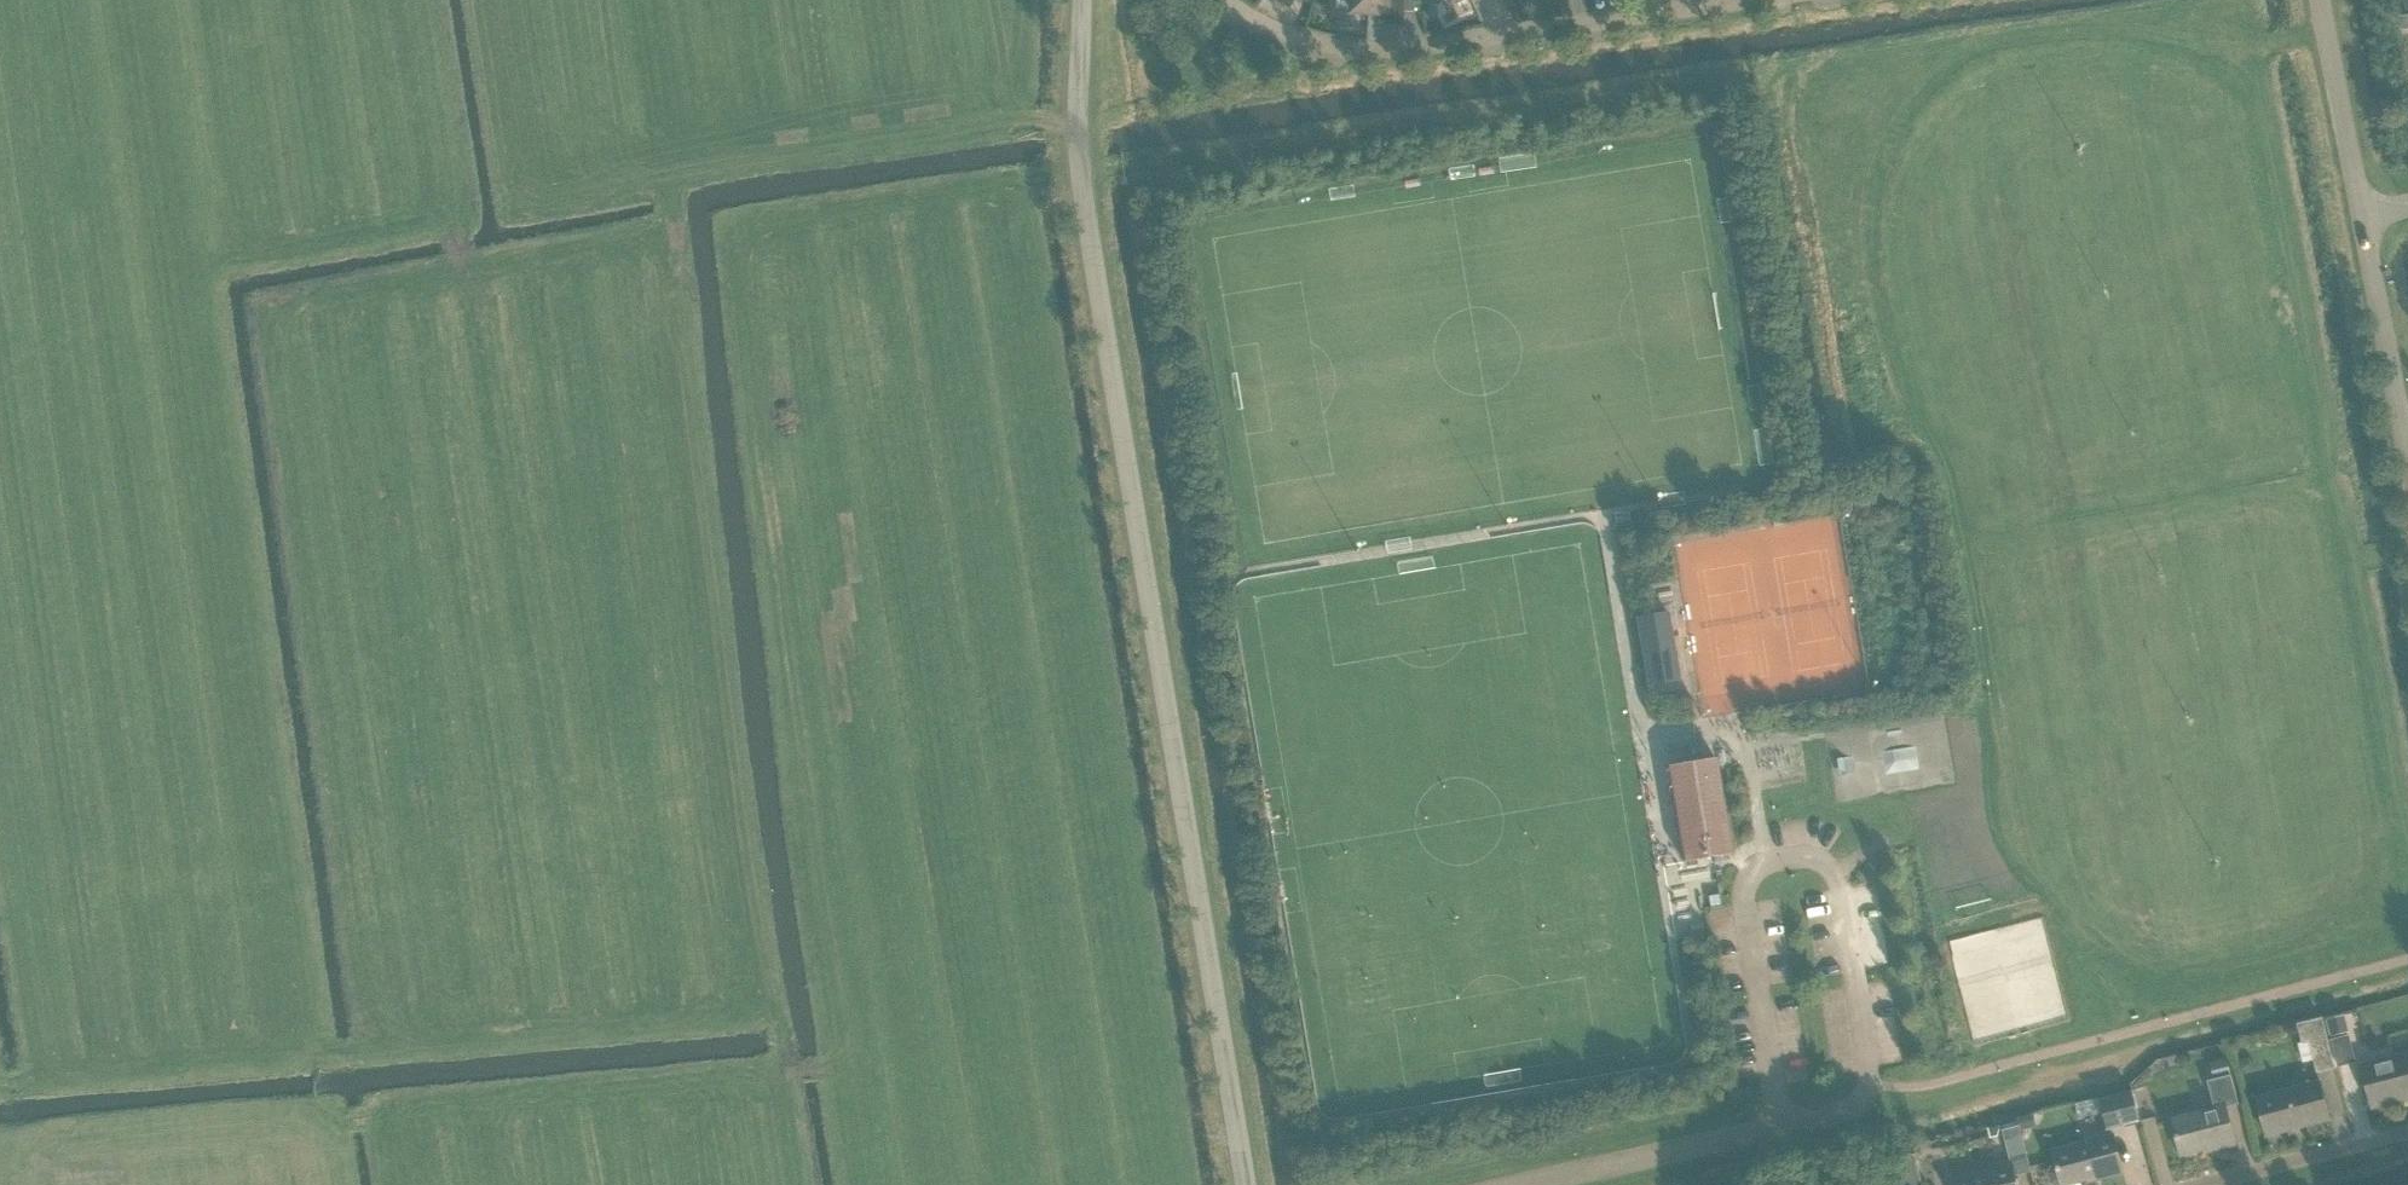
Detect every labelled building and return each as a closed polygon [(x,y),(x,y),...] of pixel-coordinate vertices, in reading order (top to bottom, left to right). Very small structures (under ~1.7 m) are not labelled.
[(1351,11),(1380,12),(1379,23),(1402,24),(1402,15),(1413,15),(1414,0),(1351,0),(1351,11)] [(1431,6),(1422,10),(1427,21),(1436,16),(1431,6)] [(1669,614),(1639,619),(1651,689),(1681,684),(1669,614)] [(1715,758),(1668,766),(1684,862),(1731,854),(1715,758)] [(2325,1021),(2330,1039),(2348,1034),(2344,1016),(2325,1021)] [(2318,1071),(2334,1066),(2320,1017),(2298,1023),(2303,1042),(2299,1044),(2304,1062),(2314,1060),(2318,1071)] [(2348,1035),(2332,1039),(2339,1065),(2355,1061),(2348,1035)] [(2361,1065),(2370,1099),(2407,1089),(2407,1053),(2361,1065)] [(2227,1059),(2210,1064),(2214,1078),(2231,1074),(2227,1059)] [(2236,1144),(2226,1107),(2239,1104),(2232,1075),(2208,1081),(2215,1109),(2172,1120),(2181,1155),(2214,1147),(2215,1149),(2236,1144)] [(2257,1097),(2268,1135),(2331,1119),(2320,1081),(2257,1097)] [(2134,1093),(2100,1100),(2107,1129),(2140,1121),(2134,1093)] [(2022,1131),(2038,1127),(2035,1114),(2019,1118),(2022,1131)] [(1997,1126),(1988,1128),(1990,1137),(1990,1138),(1998,1136),(1998,1135),(1999,1132),(2000,1129),(1999,1125),(1998,1125),(1997,1126)] [(2003,1131),(2011,1161),(1992,1166),(1993,1170),(1952,1181),(1953,1184),(2017,1184),(2015,1175),(2030,1171),(2019,1127),(2003,1131)] [(2052,1150),(2057,1165),(2053,1166),(2049,1172),(2052,1182),(2057,1184),(2058,1184),(2062,1184),(2067,1184),(2100,1176),(2101,1179),(2124,1173),(2113,1134),(2052,1150)] [(1904,1184),(1921,1184),(1915,1156),(1898,1159),(1904,1184)]
